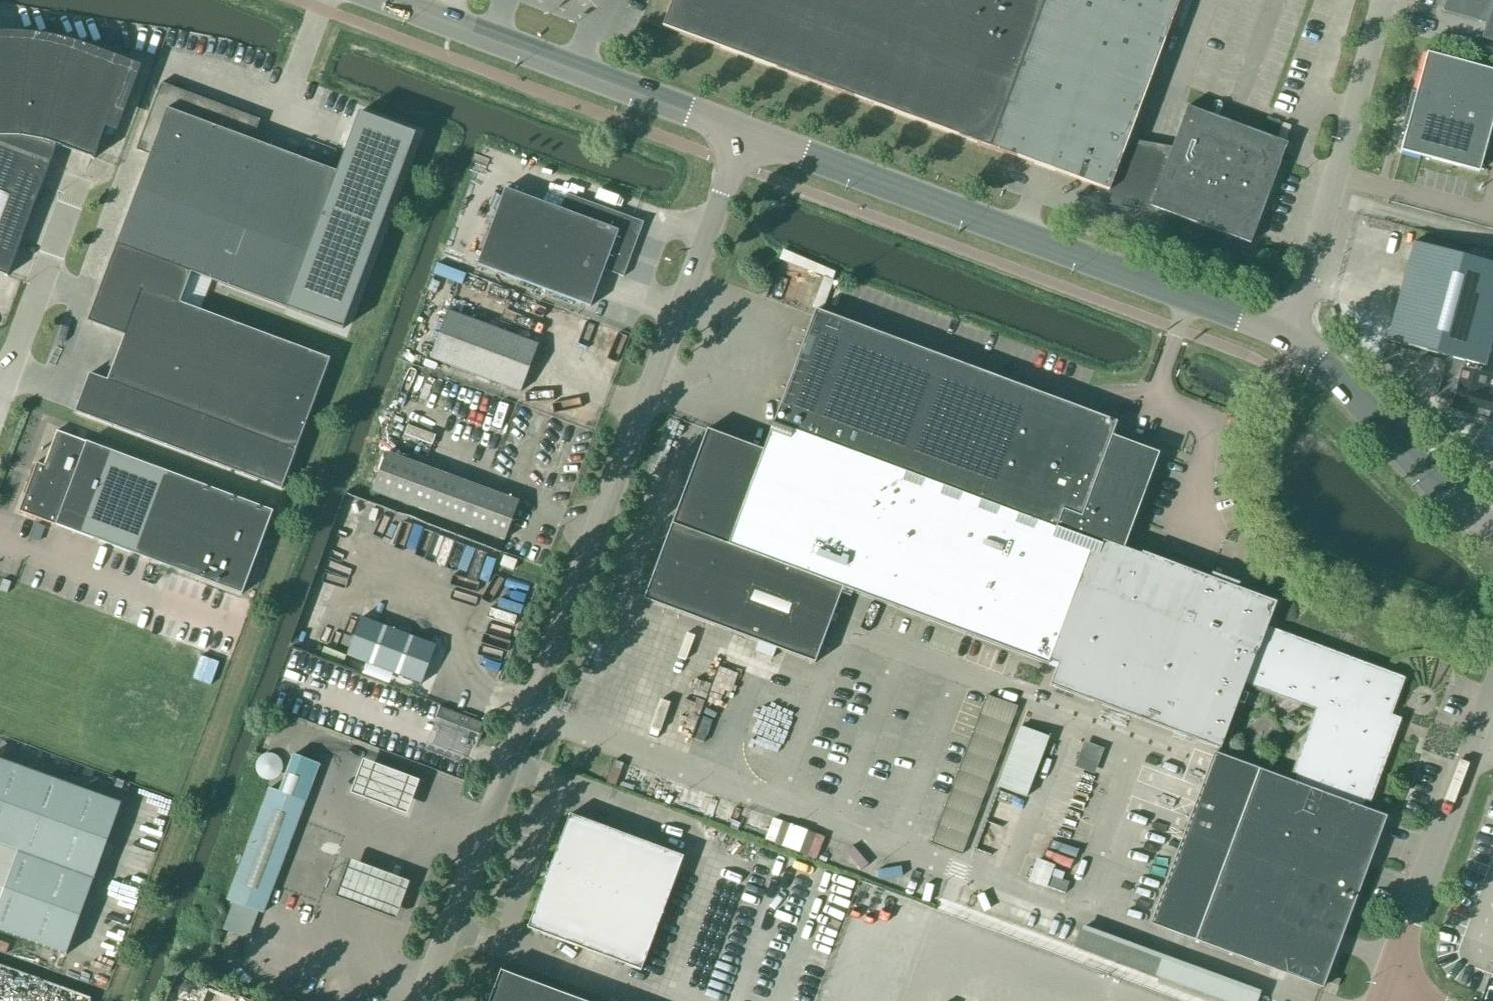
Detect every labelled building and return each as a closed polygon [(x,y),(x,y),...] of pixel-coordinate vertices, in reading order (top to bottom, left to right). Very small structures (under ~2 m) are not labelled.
[(1005,0),(672,0),(662,27),(955,135),(1005,0)] [(955,135),(1015,158),(1109,192),(1112,184),(1153,199),(1150,207),(1250,244),(1281,161),(1285,162),(1288,154),(1284,152),(1288,144),(1187,107),(1169,156),(1128,141),(1180,0),(1005,0),(955,135)] [(1442,12),(1447,13),(1486,24),(1482,39),(1492,42),(1492,0),(1446,0),(1444,8),(1443,8),(1442,12)] [(8,277),(57,146),(94,160),(126,74),(92,61),(82,57),(74,55),(67,53),(59,51),(52,49),(45,48),(33,46),(23,45),(14,45),(5,45),(0,45),(0,274),(8,277)] [(1492,122),(1492,70),(1427,53),(1410,115),(1406,114),(1403,126),(1407,127),(1400,151),(1479,172),(1492,122)] [(90,374),(75,413),(282,490),(330,360),(199,311),(181,304),(192,274),(286,309),(342,330),(416,134),(359,113),(337,173),(253,141),(260,121),(161,84),(136,151),(150,156),(87,322),(125,336),(108,381),(90,374)] [(561,210),(505,189),(477,265),(590,307),(604,270),(623,278),(640,234),(633,219),(566,194),(561,210)] [(1492,338),(1492,264),(1413,242),(1387,341),(1465,362),(1459,383),(1458,383),(1451,409),(1488,419),(1492,402),(1492,392),(1479,388),(1484,367),(1485,367),(1492,338)] [(785,248),(781,258),(833,279),(837,269),(785,248)] [(1159,454),(1112,436),(1117,423),(816,310),(763,451),(707,430),(643,600),(815,664),(843,589),(1047,665),(1049,661),(1058,664),(1049,687),(1220,750),(1245,683),(1316,710),(1292,773),(1297,775),(1294,784),(1214,754),(1151,924),(1322,988),(1386,818),(1362,809),(1365,800),(1370,802),(1395,733),(1386,729),(1404,679),(1267,628),(1276,603),(1142,553),(1141,555),(1123,549),(1159,454)] [(521,392),(538,345),(448,312),(430,359),(521,392)] [(85,441),(57,431),(44,466),(38,463),(37,462),(18,512),(241,595),(262,539),(272,511),(85,441)] [(504,541),(518,502),(386,453),(372,492),(504,541)] [(513,571),(517,561),(504,556),(500,566),(513,571)] [(361,618),(346,656),(365,663),(421,684),(436,647),(361,618)] [(967,851),(1017,704),(986,693),(936,840),(967,851)] [(480,733),(484,722),(447,708),(442,719),(480,733)] [(1027,798),(1049,737),(1019,727),(997,788),(1027,798)] [(227,901),(263,914),(322,757),(297,747),(280,793),(270,789),(227,901)] [(266,783),(286,769),(274,752),(254,765),(266,783)] [(67,955),(121,805),(0,761),(0,931),(67,955)] [(410,817),(422,782),(364,762),(352,797),(410,817)] [(641,971),(683,857),(570,815),(528,928),(641,971)] [(766,842),(810,852),(815,828),(772,818),(766,842)] [(1036,860),(1026,856),(1020,871),(1030,875),(1028,882),(1047,889),(1047,887),(1065,894),(1070,882),(1051,876),(1055,866),(1036,859),(1036,860)] [(351,861),(337,898),(398,920),(411,883),(351,861)] [(1264,989),(1082,928),(1075,951),(1224,1000),(1260,1000),(1264,989)] [(489,1000),(580,1000),(500,971),(489,1000)] [(1338,987),(1341,980),(1333,977),(1331,984),(1338,987)]
